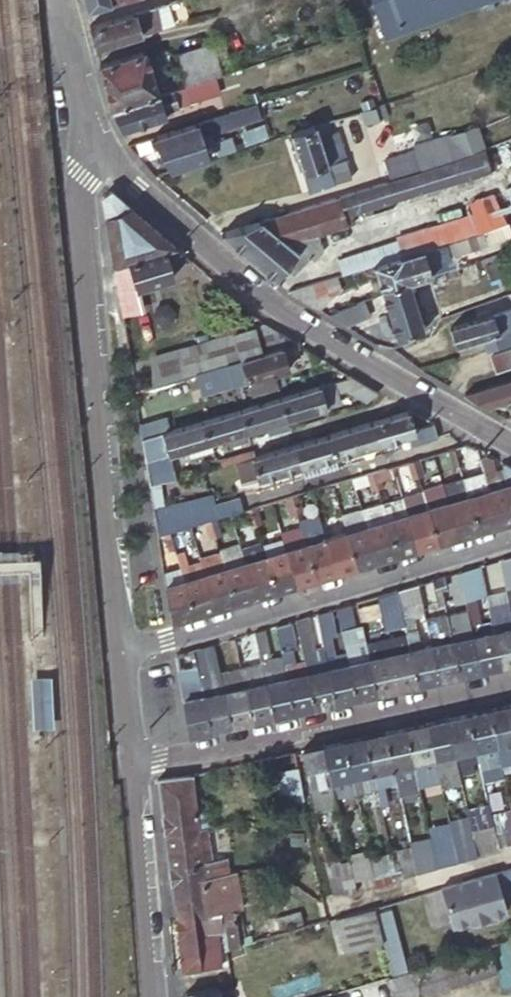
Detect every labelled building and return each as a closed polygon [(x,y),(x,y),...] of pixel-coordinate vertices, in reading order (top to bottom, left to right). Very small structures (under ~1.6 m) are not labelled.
[(82,4),(84,12),(126,0),(81,0),(82,4)] [(179,22),(172,0),(165,3),(172,24),(179,22)] [(197,14),(225,4),(224,0),(194,0),(197,14)] [(390,35),(487,0),(490,9),(498,6),(496,0),(377,0),(390,35)] [(119,17),(88,27),(94,49),(172,24),(165,3),(119,17)] [(211,44),(221,75),(232,71),(230,67),(255,61),(245,35),(211,44)] [(212,77),(221,75),(211,44),(173,55),(176,66),(163,70),(170,91),(212,77)] [(144,50),(98,65),(107,100),(109,110),(157,94),(144,50)] [(500,65),(488,69),(492,79),(504,75),(500,65)] [(157,94),(109,110),(119,130),(171,114),(170,109),(177,107),(218,94),(212,77),(170,91),(157,94)] [(229,122),(230,126),(255,118),(251,106),(234,111),(226,113),(229,122)] [(204,120),(153,136),(164,171),(207,158),(200,135),(230,126),(229,122),(226,113),(204,120)] [(315,124),(288,132),(306,190),(350,176),(336,132),(328,134),(326,126),(316,129),(315,124)] [(456,157),(483,148),(477,126),(449,135),(456,157)] [(382,159),(388,178),(439,162),(434,146),(416,152),(415,149),(382,159)] [(231,241),(273,277),(286,263),(293,269),(307,254),(312,259),(321,250),(316,233),(346,223),(343,214),(490,169),(483,148),(456,157),(439,162),(388,178),(219,231),(231,241)] [(108,238),(112,264),(164,249),(173,247),(167,242),(138,215),(110,190),(101,196),(108,238)] [(481,231),(421,249),(424,262),(428,274),(439,271),(444,270),(455,266),(464,264),(460,251),(485,243),(508,235),(508,233),(504,222),(481,231)] [(394,233),(334,250),(340,273),(372,263),(400,255),(396,241),(394,233)] [(405,238),(396,241),(400,255),(409,253),(405,238)] [(164,249),(112,264),(116,288),(133,283),(133,287),(171,276),(164,249)] [(400,255),(372,263),(380,289),(408,280),(428,274),(424,262),(421,249),(409,253),(400,255)] [(458,275),(459,279),(461,287),(483,281),(479,265),(477,260),(464,264),(455,266),(444,270),(446,278),(458,275)] [(495,261),(484,264),(489,279),(500,276),(495,261)] [(334,275),(286,289),(318,308),(341,299),(334,275)] [(408,280),(380,289),(381,291),(395,336),(422,328),(421,323),(427,321),(422,305),(416,306),(408,280)] [(361,299),(328,314),(331,316),(345,324),(368,314),(361,299)] [(449,326),(454,344),(490,334),(510,328),(510,308),(449,326)] [(295,341),(264,323),(201,342),(208,367),(225,362),(281,345),(295,341)] [(490,334),(495,348),(510,343),(510,328),(490,334)] [(208,367),(201,342),(159,354),(166,379),(195,371),(200,369),(208,367)] [(281,345),(225,362),(231,383),(231,384),(246,380),(251,394),(276,386),(272,372),(288,367),(281,345)] [(494,372),(510,366),(510,348),(488,355),(494,372)] [(208,367),(200,369),(195,371),(201,392),(231,383),(225,362),(208,367)] [(351,374),(278,396),(285,418),(297,414),(305,412),(325,406),(339,402),(336,391),(346,388),(367,400),(378,391),(364,382),(351,374)] [(462,393),(486,406),(510,399),(510,378),(462,393)] [(278,396),(238,408),(245,430),(264,425),(266,433),(287,427),(285,418),(278,396)] [(238,408),(202,419),(209,441),(225,436),(227,445),(248,439),(245,430),(238,408)] [(407,410),(371,420),(377,442),(409,432),(412,443),(436,436),(433,423),(413,429),(407,410)] [(202,419),(160,432),(167,453),(186,448),(188,457),(212,449),(209,441),(202,419)] [(371,420),(327,433),(334,455),(353,449),(377,442),(371,420)] [(140,438),(148,486),(175,478),(179,476),(177,471),(173,472),(167,453),(160,432),(140,438)] [(318,436),(293,443),(300,464),(334,455),(327,433),(318,436)] [(477,447),(467,442),(457,445),(462,462),(467,461),(474,483),(484,480),(477,457),(475,450),(480,449),(477,447)] [(269,450),(253,455),(236,460),(242,480),(257,476),(258,476),(292,466),(300,464),(293,443),(292,443),(274,449),(269,450)] [(452,446),(457,464),(462,462),(457,445),(452,446)] [(447,448),(452,465),(457,464),(452,446),(447,448)] [(253,455),(251,448),(227,456),(227,457),(229,462),(236,460),(253,455)] [(432,452),(423,455),(431,479),(439,477),(433,458),(432,452)] [(510,518),(510,497),(502,469),(494,471),(490,459),(484,455),(477,457),(484,480),(497,522),(510,518)] [(229,462),(227,457),(218,459),(219,465),(229,462)] [(411,458),(416,475),(422,473),(417,457),(411,458)] [(407,460),(411,476),(416,475),(411,458),(407,460)] [(502,469),(510,497),(510,467),(505,463),(503,462),(501,463),(502,469)] [(377,469),(380,480),(389,477),(387,471),(386,466),(377,469)] [(371,470),(376,487),(382,485),(380,480),(377,469),(371,470)] [(370,484),(371,488),(376,487),(371,470),(366,472),(370,484)] [(354,487),(354,489),(370,484),(366,472),(356,475),(358,480),(352,481),(354,487)] [(175,478),(148,486),(151,501),(180,493),(175,478)] [(476,529),(497,522),(484,480),(474,483),(464,487),(466,495),(476,529)] [(325,484),(330,500),(335,498),(331,482),(328,483),(325,484)] [(406,485),(398,487),(401,498),(405,513),(414,510),(412,504),(406,485)] [(435,541),(456,535),(442,488),(442,486),(434,489),(435,492),(422,495),(424,500),(435,541)] [(456,535),(476,529),(466,495),(453,499),(450,486),(442,488),(456,535)] [(290,494),(295,510),(300,509),(296,493),(290,494)] [(285,496),(290,512),(295,510),(290,494),(285,496)] [(236,495),(227,498),(232,512),(235,510),(241,509),(236,495)] [(227,498),(211,503),(215,517),(223,514),(226,513),(229,512),(232,512),(227,498)] [(395,503),(382,507),(395,553),(415,547),(405,513),(401,498),(395,500),(395,503)] [(415,547),(435,541),(424,500),(412,504),(414,510),(405,513),(415,547)] [(154,520),(156,534),(163,532),(169,530),(189,524),(199,521),(204,520),(209,518),(214,517),(215,517),(211,503),(168,516),(167,514),(162,515),(163,517),(154,520)] [(249,506),(254,524),(260,522),(255,505),(249,506)] [(244,508),(249,526),(254,524),(249,506),(244,508)] [(374,559),(395,553),(382,507),(368,511),(368,510),(361,512),(365,525),(374,559)] [(374,559),(365,525),(361,512),(341,517),(345,530),(354,565),(374,559)] [(209,518),(214,536),(219,534),(214,517),(209,518)] [(204,520),(209,537),(214,536),(209,518),(204,520)] [(324,536),(322,528),(319,518),(298,524),(299,526),(304,543),(314,577),(334,571),(324,536)] [(189,524),(194,542),(204,539),(199,521),(189,524)] [(174,548),(194,542),(189,524),(169,530),(174,548)] [(293,583),(314,577),(304,543),(299,526),(279,532),(280,536),(281,541),(283,546),(283,549),(293,583)] [(163,532),(168,550),(174,548),(169,530),(163,532)] [(324,536),(334,571),(354,565),(345,530),(324,536)] [(259,542),(262,552),(283,546),(281,541),(280,536),(259,542)] [(252,595),(273,590),(263,555),(262,552),(259,542),(247,546),(239,548),(243,561),(252,595)] [(283,546),(262,552),(263,555),(273,590),(293,583),(283,549),(283,546)] [(211,608),(202,573),(197,556),(195,547),(175,553),(179,567),(191,614),(211,608)] [(197,556),(202,573),(222,567),(218,551),(197,556)] [(498,558),(504,585),(510,583),(510,554),(506,556),(498,558)] [(243,561),(222,567),(232,602),(252,595),(243,561)] [(469,567),(457,571),(465,608),(479,669),(500,665),(490,620),(479,623),(473,597),(484,594),(477,565),(469,567)] [(179,567),(162,572),(169,620),(191,614),(179,567)] [(232,602),(222,567),(202,573),(211,608),(232,602)] [(442,575),(437,577),(439,588),(440,594),(445,592),(444,586),(445,586),(442,575)] [(425,580),(416,583),(422,608),(442,603),(440,594),(436,595),(435,589),(434,589),(431,578),(425,580)] [(417,683),(438,678),(430,643),(419,645),(414,621),(424,619),(422,608),(416,583),(396,589),(403,623),(406,633),(417,683)] [(396,589),(375,595),(383,627),(403,623),(396,589)] [(510,662),(510,615),(510,613),(499,616),(494,592),(484,594),(490,620),(500,665),(510,662)] [(354,625),(348,603),(334,607),(344,651),(355,697),(375,692),(364,643),(363,636),(355,638),(353,625),(354,625)] [(465,608),(445,613),(447,624),(458,674),(479,669),(465,608)] [(355,697),(344,651),(333,654),(329,635),(335,634),(329,609),(314,613),(322,647),(324,656),(334,702),(355,697)] [(438,678),(458,674),(447,624),(445,613),(430,616),(436,642),(430,643),(438,678)] [(305,616),(294,619),(303,659),(313,706),(334,702),(324,656),(322,647),(313,649),(305,616)] [(293,711),(313,706),(303,659),(291,661),(289,649),(295,647),(289,621),(274,625),(279,652),(281,660),(293,711)] [(279,714),(293,711),(281,660),(270,663),(268,655),(262,629),(253,632),(256,648),(260,663),(260,665),(261,669),(272,715),(279,714)] [(375,692),(417,683),(406,633),(364,643),(375,692)] [(212,644),(192,650),(194,656),(198,655),(203,676),(218,672),(212,644)] [(180,686),(188,734),(209,729),(199,683),(194,656),(192,650),(176,655),(180,686)] [(281,660),(279,652),(268,655),(270,663),(281,660)] [(260,663),(239,668),(251,720),(272,715),(261,669),(260,665),(260,663)] [(239,668),(218,672),(222,689),(230,725),(251,720),(239,668)] [(31,678),(33,728),(55,727),(52,677),(31,678)] [(209,729),(230,725),(222,689),(206,693),(204,682),(199,683),(209,729)] [(487,709),(495,744),(497,754),(510,751),(510,721),(507,704),(487,709)] [(476,711),(466,713),(477,763),(486,761),(483,746),(495,744),(487,709),(476,711)] [(466,713),(445,718),(459,778),(480,773),(477,763),(466,713)] [(445,718),(425,723),(437,778),(439,785),(460,781),(459,778),(445,718)] [(425,723),(403,727),(411,762),(416,783),(437,778),(425,723)] [(403,727),(382,732),(393,777),(394,782),(395,788),(416,783),(411,762),(403,727)] [(382,732),(362,736),(374,788),(378,806),(386,804),(382,784),(394,782),(393,777),(382,732)] [(362,736),(341,741),(353,792),(353,793),(374,788),(362,736)] [(341,741),(320,746),(329,781),(332,797),(333,796),(353,792),(341,741)] [(486,761),(477,763),(480,773),(500,768),(497,754),(495,744),(483,746),(486,761)] [(320,746),(300,750),(311,802),(312,810),(334,804),(332,797),(329,781),(320,746)] [(295,765),(272,768),(276,791),(278,790),(280,800),(300,797),(295,765)] [(219,768),(199,773),(202,785),(215,783),(215,778),(221,777),(219,768)] [(199,773),(190,774),(194,807),(204,805),(202,785),(199,773)] [(156,778),(174,917),(218,911),(214,883),(208,838),(199,839),(197,827),(202,827),(204,826),(205,825),(207,823),(204,805),(194,807),(190,774),(156,778)] [(476,855),(497,848),(496,845),(492,824),(487,804),(466,809),(476,855)] [(455,861),(476,855),(466,809),(461,810),(462,816),(446,820),(449,834),(455,860),(455,861)] [(492,824),(496,845),(510,841),(510,826),(508,827),(506,820),(492,824)] [(305,825),(287,828),(289,842),(301,840),(302,845),(308,844),(305,825)] [(442,863),(455,860),(449,834),(436,837),(442,863)] [(430,842),(408,847),(414,873),(435,867),(434,860),(430,842)] [(400,875),(414,873),(408,847),(395,850),(400,875)] [(366,849),(346,854),(352,879),(372,874),(370,867),(366,849)] [(331,892),(354,890),(353,884),(352,879),(348,862),(337,864),(336,859),(324,862),(325,867),(331,892)] [(397,867),(396,861),(390,863),(394,879),(400,877),(399,875),(398,866),(397,867)] [(372,874),(374,885),(390,880),(387,869),(388,869),(387,863),(370,867),(372,874)] [(499,870),(507,900),(510,899),(510,867),(499,870)] [(493,872),(439,888),(451,927),(469,922),(469,924),(487,919),(487,917),(505,911),(493,872)] [(382,941),(373,906),(334,918),(343,951),(382,941)] [(174,917),(174,919),(181,971),(218,966),(214,933),(220,932),(223,950),(224,950),(238,945),(237,937),(234,919),(233,909),(218,911),(174,917)] [(300,910),(275,916),(278,928),(303,921),(300,910)] [(241,918),(234,919),(237,937),(243,936),(241,918)] [(245,943),(238,945),(240,952),(247,950),(245,943)] [(240,952),(238,945),(224,950),(225,956),(240,952)] [(494,958),(390,977),(393,996),(431,996),(499,985),(494,958)] [(184,996),(250,996),(248,982),(254,980),(252,971),(232,975),(228,979),(229,987),(218,989),(217,988),(184,992),(184,996)]
